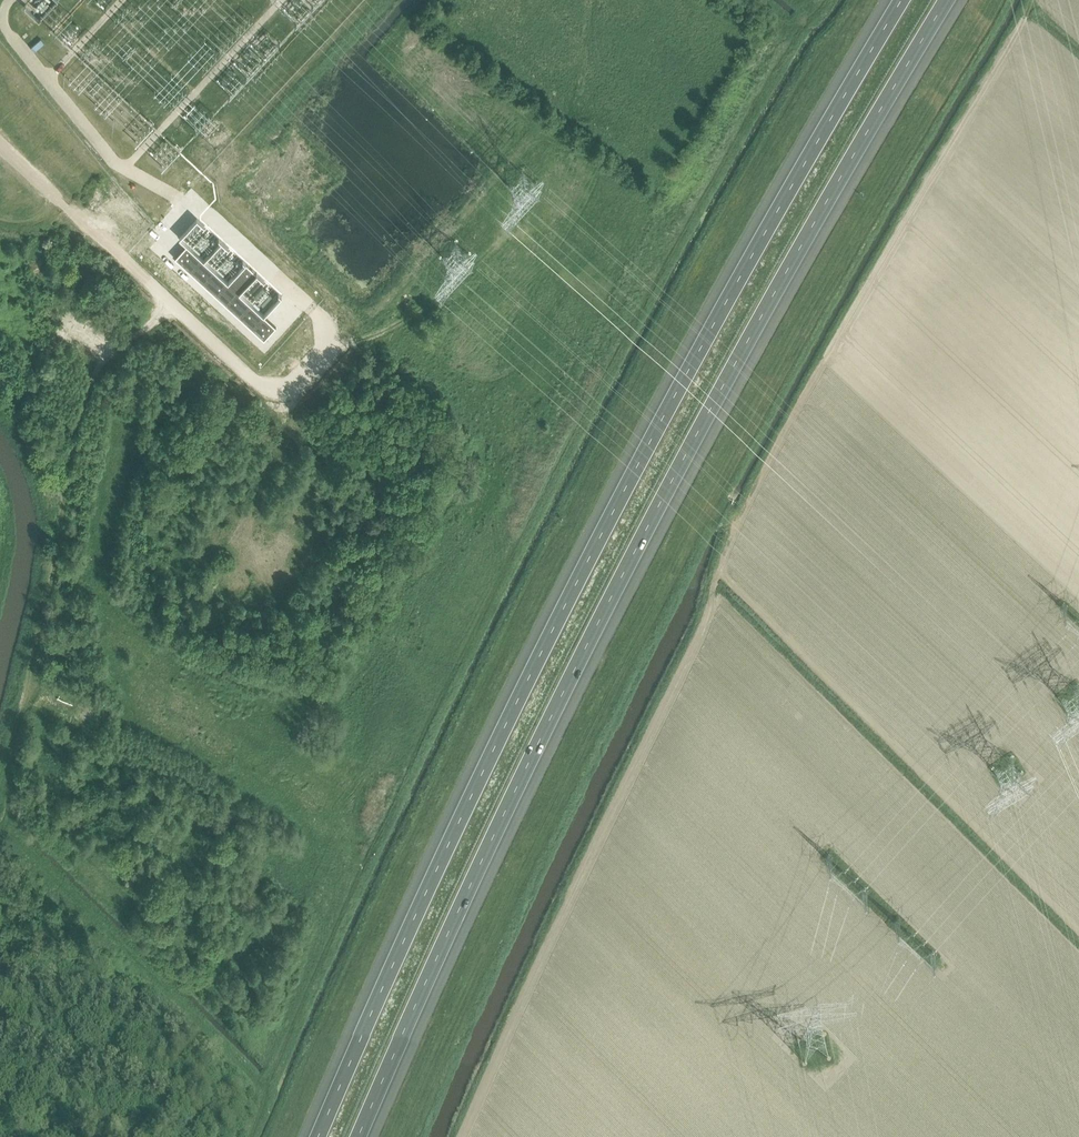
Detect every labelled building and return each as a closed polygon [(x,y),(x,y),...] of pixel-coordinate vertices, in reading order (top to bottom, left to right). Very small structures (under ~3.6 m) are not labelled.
[(174,259),(263,341),(276,327),(263,316),(281,297),(197,219),(178,239),(186,246),(174,259)]
